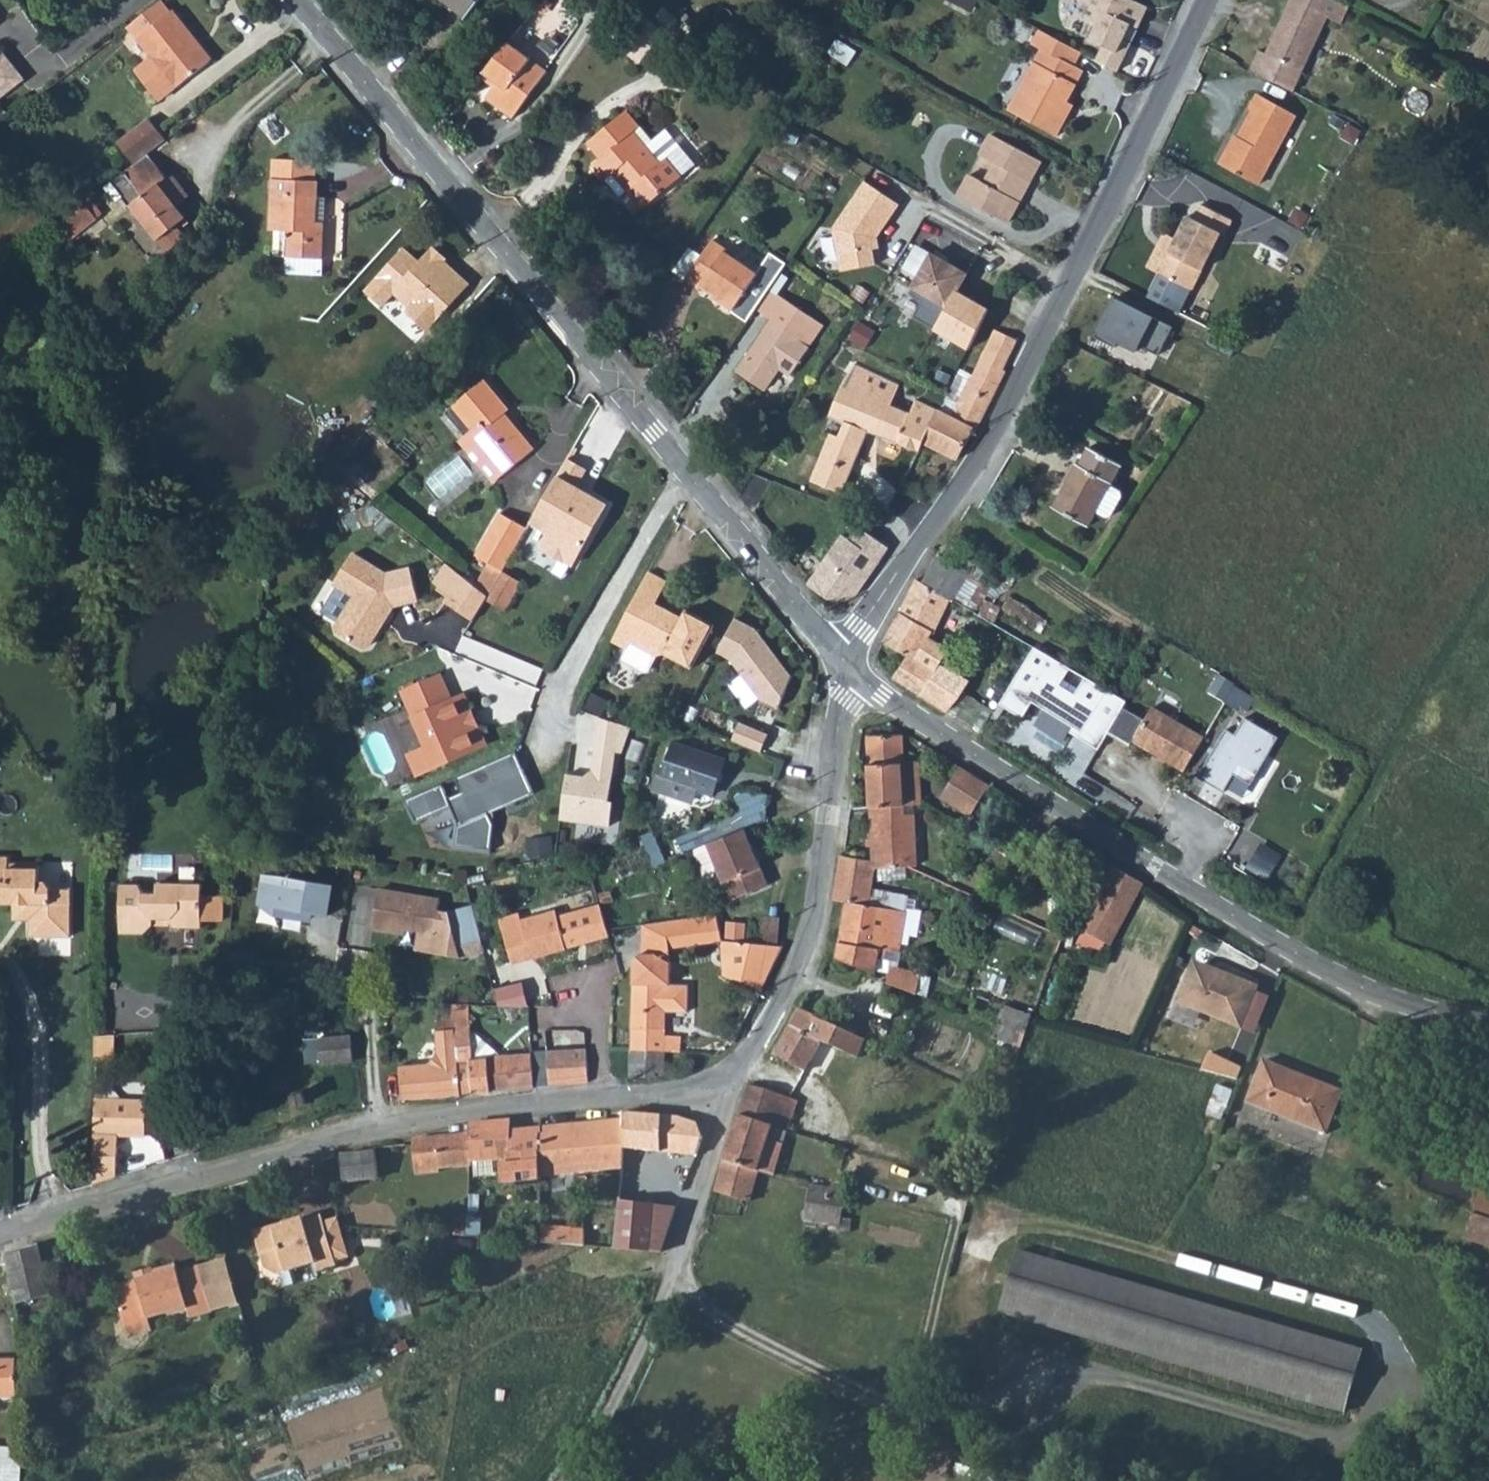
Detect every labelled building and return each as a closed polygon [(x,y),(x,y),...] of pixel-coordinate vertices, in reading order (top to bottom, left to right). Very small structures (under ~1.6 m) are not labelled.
[(466,19),(483,0),(443,0),(466,19)] [(1134,0),(1079,0),(1091,6),(1085,20),(1097,25),(1090,40),(1104,46),(1097,60),(1119,71),(1132,43),(1124,39),(1131,25),(1139,28),(1148,7),(1134,0)] [(1249,68),(1292,91),(1325,17),(1338,23),(1346,4),(1337,0),(1287,0),(1264,53),(1257,49),(1249,68)] [(160,2),(127,27),(152,58),(136,70),(160,101),(209,63),(191,39),(193,38),(173,11),(170,14),(160,2)] [(610,41),(640,65),(658,43),(665,35),(648,21),(654,14),(649,9),(643,17),(635,10),(610,41)] [(1124,39),(1132,43),(1139,28),(1131,25),(1124,39)] [(1068,115),(1061,111),(1066,101),(1082,71),(1074,66),(1081,52),(1037,28),(1030,43),(1041,49),(1008,110),(1056,136),(1068,115)] [(506,43),(484,74),(497,84),(494,88),(485,99),(500,110),(504,105),(516,115),(547,73),(506,43)] [(19,81),(1,58),(0,58),(0,96),(19,81)] [(484,74),(480,78),(494,88),(497,84),(484,74)] [(1234,146),(1230,144),(1219,163),(1256,184),(1294,114),(1257,94),(1249,108),(1252,110),(1238,137),(1234,146)] [(1066,101),(1061,111),(1068,115),(1073,105),(1066,101)] [(504,105),(500,110),(513,120),(516,115),(504,105)] [(606,180),(613,174),(619,169),(634,186),(627,192),(643,210),(692,168),(661,131),(650,141),(644,145),(634,133),(639,128),(625,112),(588,144),(600,159),(592,165),(606,180)] [(148,119),(117,144),(134,166),(147,156),(165,141),(148,119)] [(650,141),(639,128),(634,133),(644,145),(650,141)] [(1007,223),(1019,201),(1013,198),(1023,179),(1029,183),(1041,161),(991,135),(980,156),(994,164),(984,183),(969,175),(957,196),(1007,223)] [(1234,135),(1230,144),(1234,146),(1238,137),(1234,135)] [(134,166),(111,184),(157,242),(175,229),(185,220),(177,208),(184,202),(178,195),(184,191),(171,175),(166,179),(147,156),(134,166)] [(619,169),(613,174),(627,192),(634,186),(619,169)] [(1013,198),(1019,201),(1029,183),(1023,179),(1013,198)] [(270,231),(274,231),(287,232),(286,257),(321,258),(323,223),(316,223),(310,223),(311,198),(316,198),(317,182),(272,180),(270,231)] [(863,183),(832,230),(839,272),(873,266),(868,237),(871,233),(876,237),(897,206),(863,183)] [(184,191),(178,195),(184,202),(189,198),(184,191)] [(89,201),(62,223),(74,237),(101,216),(89,201)] [(1175,240),(1158,272),(1147,294),(1179,310),(1219,233),(1223,235),(1231,220),(1201,204),(1193,218),(1188,216),(1175,240)] [(175,229),(157,242),(165,252),(182,238),(175,229)] [(274,231),(273,256),(286,257),(287,232),(274,231)] [(1147,266),(1158,272),(1175,240),(1164,234),(1147,266)] [(685,281),(699,291),(703,285),(718,294),(715,299),(734,311),(733,313),(745,321),(754,309),(767,290),(784,263),(769,253),(755,273),(724,252),(726,250),(711,241),(685,281)] [(404,244),(361,289),(381,308),(395,293),(410,307),(406,312),(426,330),(468,285),(444,263),(448,258),(433,244),(419,259),(404,244)] [(913,250),(900,275),(913,281),(925,256),(913,250)] [(927,255),(910,288),(947,307),(955,291),(964,274),(927,255)] [(703,285),(699,291),(714,300),(715,299),(718,294),(703,285)] [(767,290),(754,309),(770,320),(783,300),(767,290)] [(988,310),(955,291),(947,307),(934,330),(968,349),(988,310)] [(1151,313),(1109,292),(1091,327),(1092,328),(1090,332),(1111,342),(1113,338),(1131,348),(1135,342),(1153,351),(1167,323),(1150,314),(1151,313)] [(783,300),(770,320),(736,372),(764,391),(779,369),(790,376),(808,349),(797,342),(812,319),(783,300)] [(938,410),(923,444),(956,461),(972,428),(974,429),(1004,371),(1001,369),(1015,341),(994,331),(971,379),(958,372),(938,410)] [(865,433),(918,454),(923,444),(938,410),(914,398),(910,412),(885,403),(894,385),(851,362),(827,416),(847,426),(841,441),(830,436),(811,482),(841,493),(865,433)] [(472,429),(463,437),(484,461),(492,455),(505,472),(533,449),(510,420),(506,425),(500,417),(504,413),(508,410),(484,380),(452,405),(472,429)] [(510,420),(504,413),(500,417),(506,425),(510,420)] [(463,437),(459,440),(493,481),(505,472),(492,455),(484,461),(463,437)] [(1073,464),(1050,506),(1086,526),(1094,510),(1104,516),(1109,514),(1121,494),(1119,490),(1109,484),(1120,466),(1086,447),(1076,465),(1073,464)] [(588,467),(567,456),(533,516),(552,527),(542,545),(573,562),(606,503),(577,487),(588,467)] [(506,512),(480,553),(491,560),(478,584),(491,594),(506,569),(507,566),(530,527),(506,512)] [(839,536),(806,583),(825,600),(854,597),(887,549),(856,529),(847,542),(839,536)] [(535,558),(566,576),(573,564),(542,546),(535,558)] [(334,625),(336,632),(360,647),(367,645),(381,621),(377,619),(385,607),(391,605),(415,601),(410,569),(386,573),(350,553),(332,583),(336,585),(320,611),(337,621),(334,625)] [(937,553),(921,581),(951,599),(952,599),(968,572),(937,553)] [(489,597),(491,594),(478,584),(448,560),(436,580),(451,592),(446,599),(474,618),(489,597)] [(527,580),(506,569),(491,594),(489,597),(507,610),(527,580)] [(648,570),(612,639),(627,647),(621,658),(645,671),(654,655),(663,654),(691,669),(713,626),(687,612),(684,619),(655,603),(667,580),(648,570)] [(916,578),(878,641),(903,656),(890,678),(919,695),(934,670),(915,659),(928,636),(930,633),(931,634),(951,599),(921,581),(916,578)] [(377,619),(381,621),(391,605),(385,607),(377,619)] [(732,617),(714,651),(728,658),(759,699),(778,707),(791,675),(752,627),(732,617)] [(928,636),(915,659),(934,670),(939,660),(947,647),(928,636)] [(1033,648),(991,716),(995,718),(1003,704),(1021,715),(1030,700),(1081,731),(1078,737),(1097,748),(1105,734),(1121,707),(1125,701),(1084,676),(1073,694),(1057,685),(1067,668),(1033,648)] [(939,660),(934,670),(919,695),(947,711),(968,677),(939,660)] [(418,772),(475,747),(454,700),(451,701),(439,676),(404,691),(429,748),(411,756),(418,772)] [(1132,742),(1183,771),(1202,737),(1151,708),(1144,720),(1121,707),(1105,734),(1128,747),(1132,742)] [(600,717),(595,751),(614,753),(618,724),(600,717)] [(1224,729),(1196,777),(1223,792),(1233,774),(1250,784),(1277,737),(1244,718),(1234,735),(1224,729)] [(739,722),(732,740),(761,751),(768,733),(739,722)] [(867,735),(869,806),(903,804),(920,805),(919,781),(902,781),(901,768),(903,768),(903,761),(902,734),(867,735)] [(673,742),(662,778),(694,789),(713,794),(724,760),(673,742)] [(614,753),(595,751),(592,772),(583,778),(567,776),(560,819),(607,826),(610,803),(606,803),(614,753)] [(512,752),(451,780),(458,795),(445,800),(439,786),(402,803),(413,825),(448,809),(455,826),(453,849),(488,852),(491,826),(486,816),(532,795),(512,752)] [(918,762),(903,761),(903,768),(901,768),(902,781),(919,781),(918,762)] [(988,785),(959,766),(940,796),(969,814),(970,812),(982,820),(998,795),(986,787),(988,785)] [(694,789),(662,778),(657,776),(653,790),(689,803),(694,789)] [(644,851),(651,867),(707,845),(745,829),(765,820),(767,793),(735,792),(734,814),(644,851)] [(903,804),(869,806),(870,859),(875,860),(874,868),(906,867),(914,870),(912,816),(903,816),(903,804)] [(912,808),(903,804),(903,816),(912,816),(912,808)] [(745,829),(707,845),(730,900),(768,885),(745,829)] [(0,854),(0,899),(17,900),(17,917),(25,917),(21,887),(18,861),(10,860),(9,855),(0,854)] [(841,854),(834,899),(845,901),(837,956),(875,970),(879,947),(898,950),(905,911),(868,904),(874,868),(875,860),(870,859),(841,854)] [(40,861),(18,861),(21,887),(25,917),(31,917),(31,935),(71,935),(72,887),(53,886),(45,876),(40,876),(40,861)] [(1111,865),(1078,927),(1109,944),(1141,884),(1111,865)] [(261,875),(256,905),(277,908),(276,916),(305,921),(306,913),(326,916),(331,886),(261,875)] [(138,884),(119,884),(119,932),(143,933),(152,925),(152,918),(168,918),(168,921),(174,927),(200,927),(200,920),(222,920),(221,896),(200,896),(200,883),(156,884),(155,893),(142,893),(138,884)] [(376,889),(370,927),(396,931),(396,928),(420,931),(418,951),(460,959),(486,955),(472,907),(451,914),(436,911),(438,900),(376,889)] [(502,931),(510,960),(529,955),(532,959),(553,953),(549,939),(561,936),(565,950),(608,937),(608,934),(599,903),(556,916),(555,910),(520,920),(522,926),(502,931)] [(717,914),(663,924),(666,938),(688,934),(691,947),(723,942),(723,941),(717,914)] [(765,918),(762,942),(777,944),(779,919),(765,918)] [(726,921),(724,937),(743,939),(744,923),(726,921)] [(641,928),(641,953),(654,954),(671,963),(669,951),(668,951),(666,938),(663,924),(641,928)] [(688,934),(666,938),(668,951),(669,951),(691,947),(688,934)] [(549,939),(553,953),(565,950),(561,936),(549,939)] [(723,942),(722,976),(760,990),(782,947),(723,941),(723,942)] [(632,961),(629,1050),(664,1051),(681,1052),(681,1035),(664,1035),(665,1014),(683,1014),(684,987),(670,986),(671,963),(654,954),(641,953),(632,961)] [(529,955),(510,960),(511,965),(532,959),(529,955)] [(1192,964),(1177,998),(1242,1026),(1257,993),(1261,984),(1216,965),(1214,968),(1199,962),(1192,964)] [(889,965),(886,981),(916,992),(920,973),(889,965)] [(520,979),(494,986),(498,1001),(524,994),(520,979)] [(1271,999),(1257,993),(1242,1026),(1227,1062),(1241,1068),(1271,999)] [(1019,1045),(1032,1011),(1006,1002),(994,1035),(1019,1045)] [(829,1022),(799,1006),(778,1045),(773,1053),(802,1070),(819,1040),(855,1057),(863,1039),(828,1023),(829,1022)] [(427,1065),(398,1068),(402,1102),(459,1094),(453,1018),(453,1014),(437,1015),(438,1030),(436,1030),(438,1053),(427,1065)] [(469,1018),(453,1018),(459,1094),(534,1087),(530,1054),(498,1057),(472,1059),(469,1030),(469,1018)] [(498,1052),(469,1030),(472,1059),(498,1057),(498,1052)] [(350,1035),(318,1039),(319,1055),(352,1053),(350,1035)] [(584,1049),(546,1051),(548,1085),(587,1083),(584,1049)] [(629,1050),(628,1080),(663,1075),(664,1051),(629,1050)] [(352,1053),(319,1055),(320,1064),(353,1060),(352,1053)] [(1343,1089),(1266,1058),(1249,1099),(1327,1130),(1343,1089)] [(747,1085),(738,1114),(772,1124),(785,1128),(796,1100),(763,1089),(747,1085)] [(303,1093),(293,1097),(296,1107),(306,1104),(303,1093)] [(97,1097),(95,1134),(94,1185),(117,1175),(119,1134),(143,1135),(143,1099),(97,1097)] [(802,1101),(792,1130),(819,1139),(840,1145),(850,1116),(802,1101)] [(623,1118),(622,1149),(660,1152),(686,1156),(688,1149),(697,1151),(701,1139),(691,1137),(694,1125),(677,1117),(656,1116),(623,1112),(623,1118)] [(722,1162),(714,1191),(742,1200),(747,1201),(758,1170),(772,1124),(738,1114),(722,1162)] [(623,1118),(580,1124),(580,1138),(582,1138),(582,1149),(582,1168),(619,1169),(620,1166),(622,1149),(623,1118)] [(510,1120),(467,1124),(468,1133),(470,1161),(508,1159),(508,1164),(500,1165),(502,1184),(538,1182),(538,1170),(537,1134),(540,1133),(540,1126),(510,1128),(510,1120)] [(537,1134),(538,1170),(551,1170),(551,1158),(561,1159),(561,1171),(582,1171),(582,1168),(582,1149),(582,1138),(580,1138),(580,1124),(559,1125),(540,1126),(540,1133),(537,1134)] [(772,1124),(758,1170),(774,1175),(788,1129),(785,1128),(772,1124)] [(470,1161),(468,1133),(411,1140),(413,1175),(438,1173),(438,1170),(468,1167),(470,1166),(470,1161)] [(374,1151),(339,1155),(342,1182),(376,1179),(374,1151)] [(844,1190),(809,1184),(801,1219),(834,1226),(832,1232),(845,1235),(847,1222),(838,1221),(844,1190)] [(1476,1201),(1488,1204),(1488,1191),(1479,1188),(1476,1201)] [(616,1197),(614,1247),(665,1250),(680,1206),(616,1197)] [(1473,1210),(1488,1214),(1488,1204),(1476,1201),(1473,1210)] [(1468,1226),(1488,1232),(1488,1214),(1473,1210),(1468,1226)] [(317,1211),(248,1231),(259,1268),(272,1273),(310,1262),(312,1271),(333,1265),(331,1258),(344,1254),(339,1236),(325,1240),(317,1211)] [(452,1218),(451,1234),(464,1235),(465,1222),(465,1213),(458,1213),(458,1218),(452,1218)] [(465,1222),(464,1235),(477,1236),(478,1222),(465,1222)] [(1468,1226),(1466,1234),(1488,1241),(1488,1232),(1468,1226)] [(560,1229),(559,1242),(583,1244),(583,1229),(560,1229)] [(37,1247),(3,1256),(15,1304),(49,1295),(37,1247)] [(1014,1248),(997,1309),(1340,1409),(1356,1349),(1014,1248)] [(135,1278),(107,1288),(118,1326),(143,1319),(184,1306),(188,1316),(210,1309),(196,1264),(174,1270),(172,1263),(148,1270),(149,1274),(135,1278)] [(133,1271),(135,1278),(149,1274),(148,1270),(147,1266),(133,1271)] [(143,1319),(118,1326),(122,1336),(146,1329),(143,1319)] [(0,1361),(0,1398),(16,1398),(15,1361),(0,1361)] [(0,1446),(0,1480),(20,1480),(21,1447),(0,1446)]
